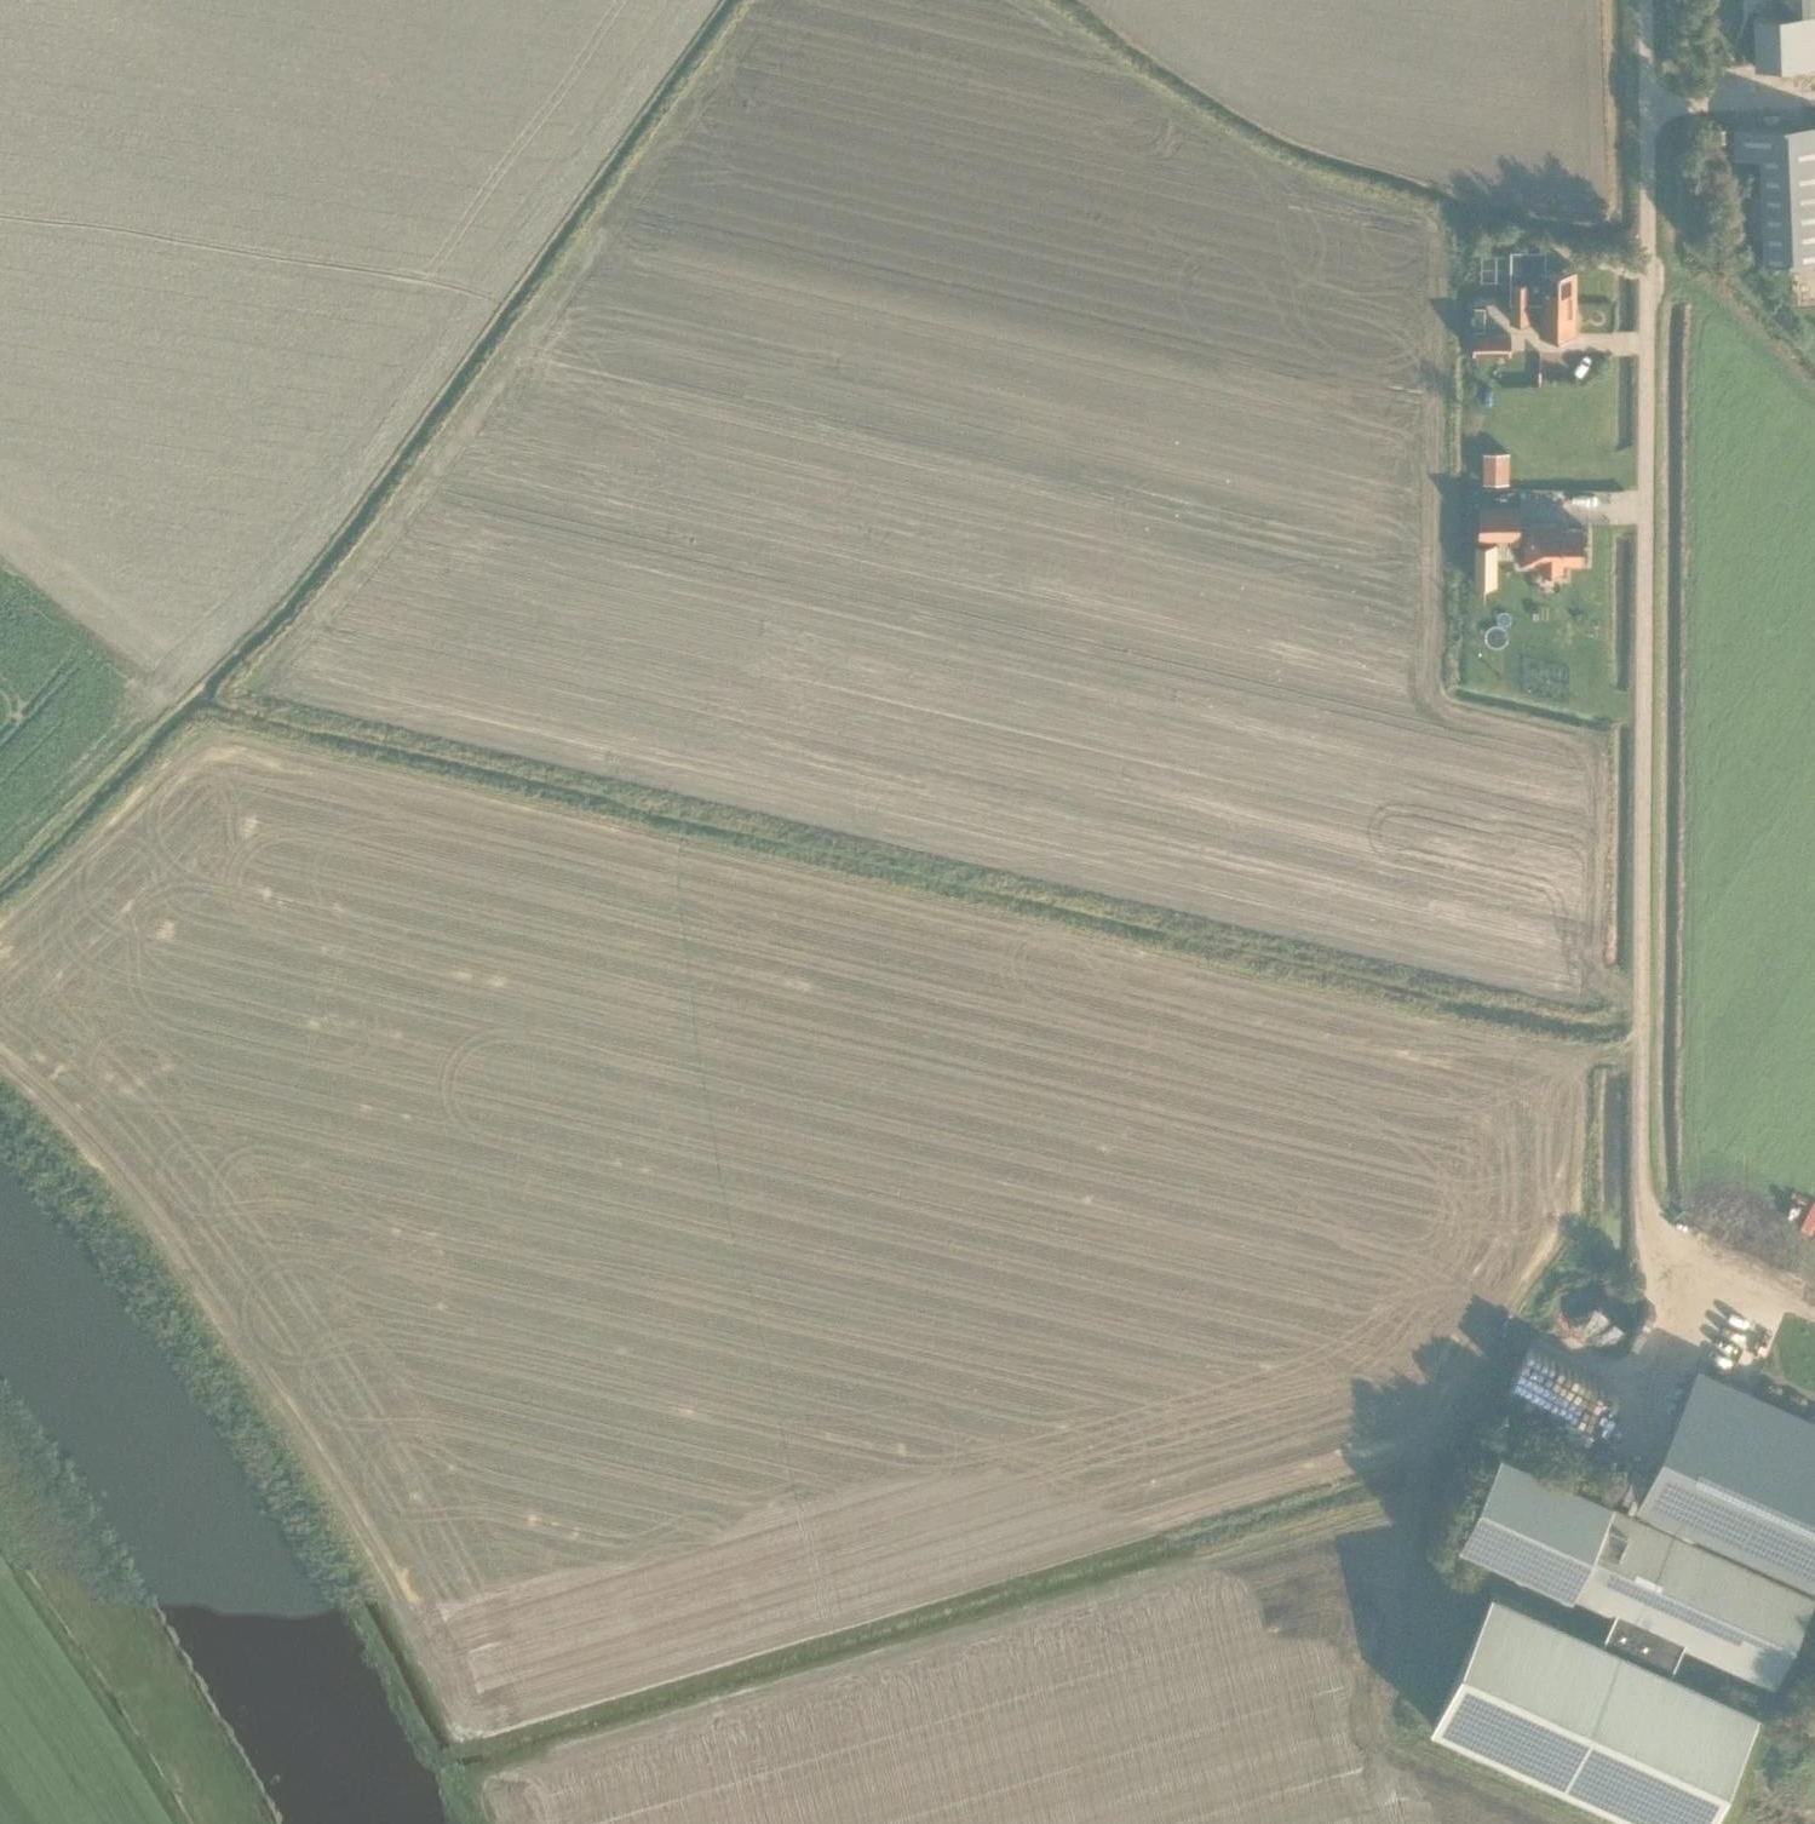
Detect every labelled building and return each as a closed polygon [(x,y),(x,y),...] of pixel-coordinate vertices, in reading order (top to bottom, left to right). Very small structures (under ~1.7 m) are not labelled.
[(1777,14),(1754,15),(1756,65),(1814,62),(1814,0),(1776,0),(1777,14)] [(1763,259),(1814,256),(1814,120),(1730,125),(1732,155),(1756,153),(1763,259)] [(1510,281),(1509,301),(1574,301),(1574,268),(1539,268),(1539,291),(1530,291),(1530,281),(1510,281)] [(1574,301),(1509,301),(1509,321),(1539,321),(1539,334),(1574,335),(1574,301)] [(1484,327),(1484,304),(1474,304),(1474,327),(1484,327)] [(1473,351),(1511,352),(1512,331),(1473,330),(1473,351)] [(1525,383),(1539,383),(1539,355),(1525,355),(1525,383)] [(1508,480),(1509,450),(1483,450),(1483,480),(1508,480)] [(1555,521),(1525,521),(1519,521),(1519,506),(1480,505),(1480,534),(1518,535),(1518,532),(1525,532),(1524,561),(1540,561),(1539,569),(1561,569),(1561,557),(1584,557),(1584,526),(1555,525),(1555,521)] [(1474,582),(1495,582),(1495,544),(1474,544),(1474,582)] [(1811,1588),(1694,1535),(1698,1527),(1814,1580),(1814,1421),(1699,1368),(1639,1501),(1643,1503),(1640,1511),(1613,1498),(1613,1497),(1501,1444),(1459,1537),(1571,1588),(1572,1587),(1611,1605),(1594,1642),(1484,1592),(1422,1728),(1633,1823),(1698,1823),(1749,1713),(1662,1673),(1679,1636),(1770,1677),(1811,1588)]
